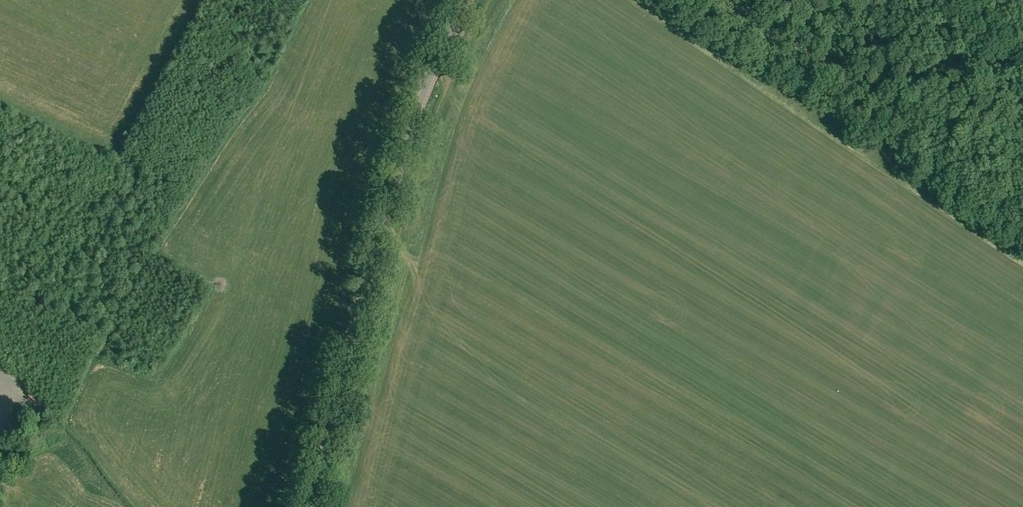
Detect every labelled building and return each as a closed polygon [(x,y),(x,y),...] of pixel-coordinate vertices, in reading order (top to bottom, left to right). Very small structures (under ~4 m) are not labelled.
[(32,394),(30,402),(41,405),(43,396),(32,394)]
